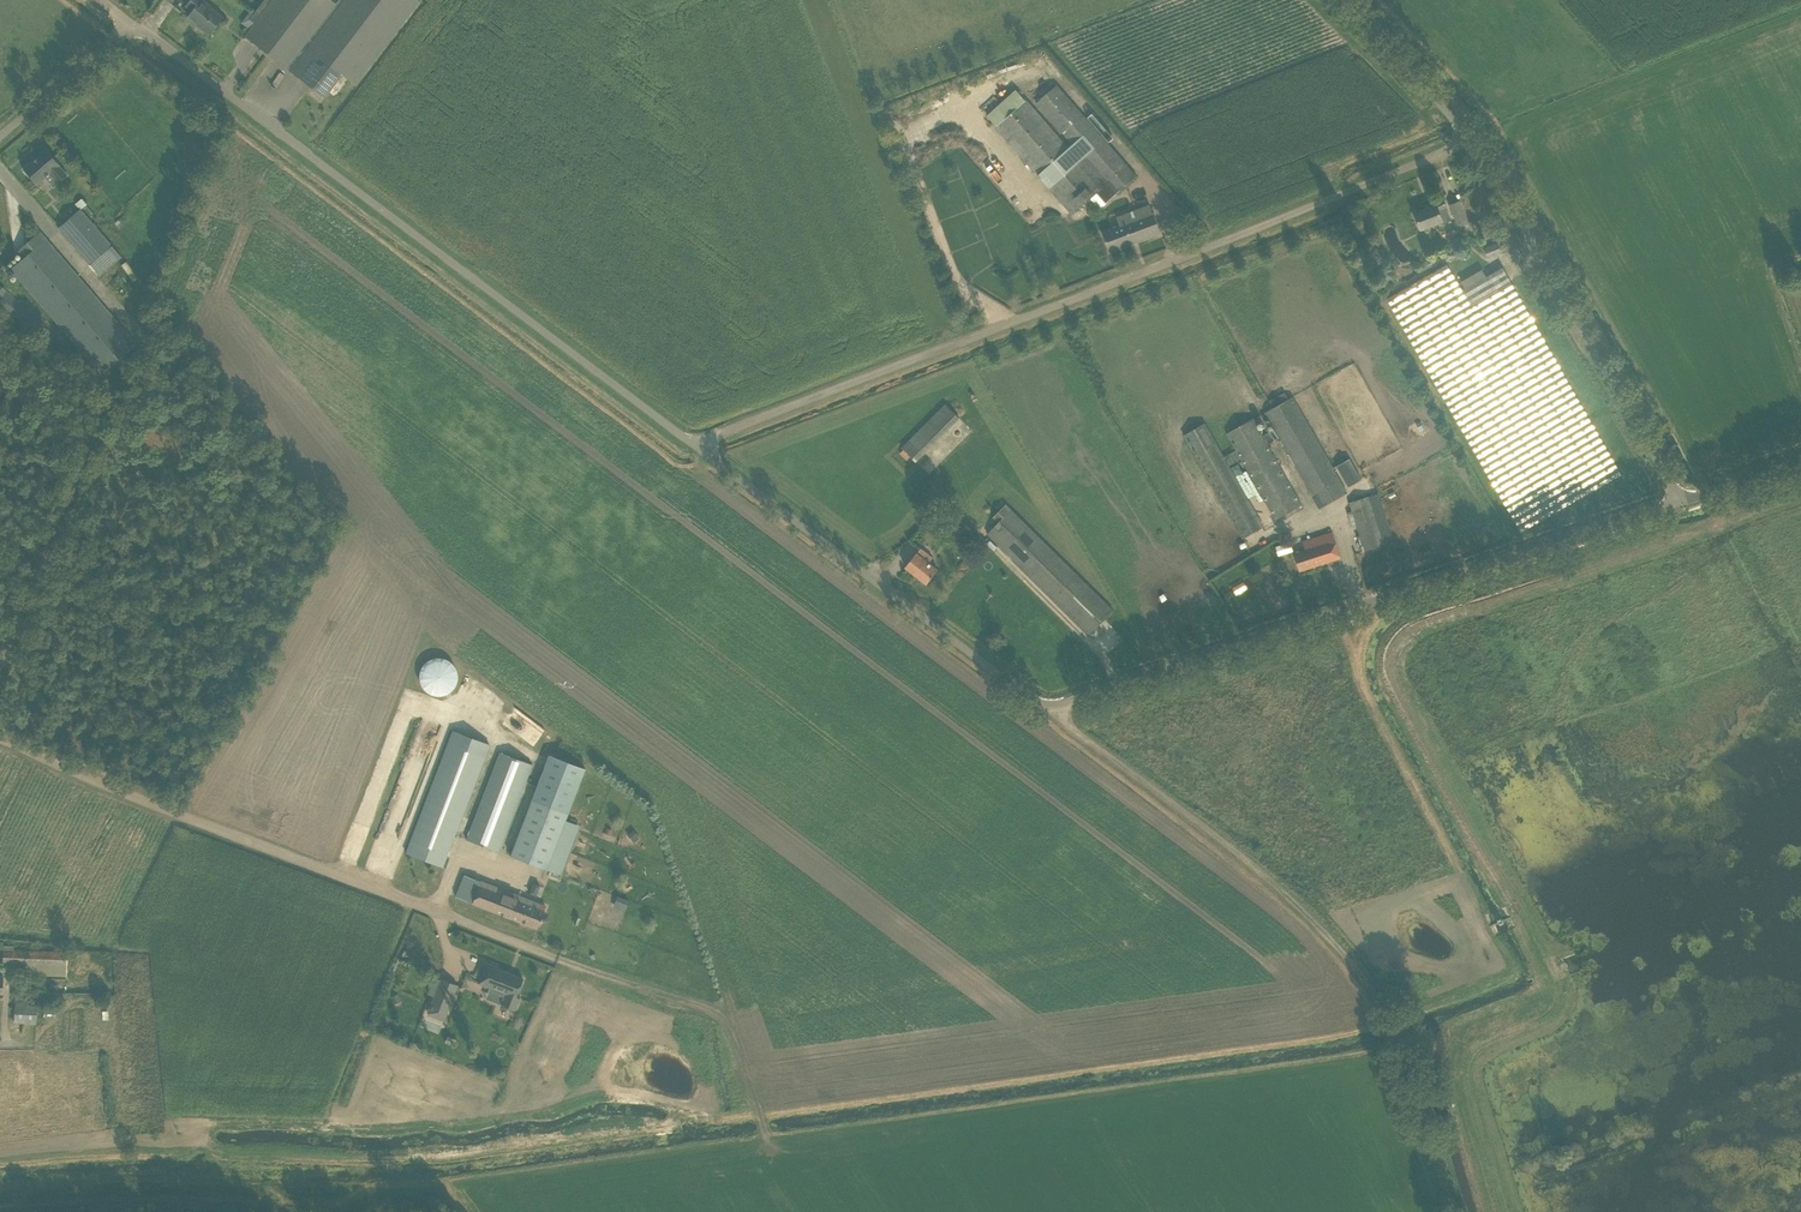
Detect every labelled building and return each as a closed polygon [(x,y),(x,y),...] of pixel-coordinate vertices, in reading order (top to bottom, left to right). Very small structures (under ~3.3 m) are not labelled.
[(209,34),(222,17),(208,6),(209,5),(202,0),(190,0),(186,6),(192,11),(188,17),(202,27),(201,29),(209,34)] [(244,36),(324,97),(341,74),(355,85),(419,1),(418,0),(337,0),(335,3),(332,1),(330,0),(261,0),(254,8),(256,10),(249,19),(254,23),(244,36)] [(1016,90),(987,116),(997,126),(996,127),(1073,214),(1097,193),(1106,203),(1137,176),(1057,86),(1056,85),(1036,102),(1038,104),(1037,104),(1073,145),(1069,149),(1026,100),(1025,101),(1016,90)] [(46,149),(23,169),(24,170),(23,172),(27,176),(30,177),(36,184),(51,172),(59,182),(67,175),(58,165),(59,164),(46,149)] [(80,210),(58,228),(90,264),(99,276),(121,257),(111,246),(80,210),(86,204),(81,198),(74,204),(80,210)] [(1415,214),(1421,229),(1442,221),(1443,224),(1451,221),(1443,200),(1431,204),(1432,208),(1415,214)] [(1457,223),(1459,228),(1468,225),(1459,201),(1451,205),(1457,223)] [(1120,226),(1103,233),(1110,251),(1160,232),(1150,205),(1117,217),(1120,226)] [(11,269),(101,374),(136,344),(40,232),(17,251),(23,258),(11,269)] [(1366,238),(1358,242),(1361,248),(1369,245),(1366,238)] [(1486,249),(1490,257),(1501,252),(1498,244),(1486,249)] [(1387,299),(1521,532),(1621,475),(1587,415),(1593,412),(1586,400),(1580,403),(1502,267),(1486,276),(1482,269),(1461,281),(1465,289),(1462,291),(1447,265),(1387,299)] [(32,337),(45,321),(7,292),(0,300),(0,313),(32,337)] [(1184,435),(1243,537),(1263,526),(1229,466),(1241,458),(1276,519),(1301,504),(1267,444),(1279,437),(1310,490),(1308,490),(1310,493),(1311,492),(1314,497),(1319,494),(1325,505),(1347,492),(1292,397),(1289,399),(1285,392),(1269,401),(1273,408),(1265,413),(1274,429),(1262,436),(1252,418),(1227,433),(1237,451),(1225,458),(1205,423),(1184,435)] [(949,404),(904,447),(916,459),(961,416),(949,404)] [(1337,466),(1348,487),(1362,479),(1350,458),(1337,466)] [(1357,525),(1365,550),(1393,542),(1378,493),(1350,502),(1353,511),(1347,512),(1352,527),(1357,525)] [(988,533),(1090,634),(1113,611),(1006,504),(993,517),(999,522),(988,533)] [(1294,554),(1299,571),(1341,558),(1332,532),(1303,541),(1306,550),(1294,554)] [(1290,542),(1276,546),(1279,556),(1293,551),(1290,542)] [(905,567),(927,584),(937,571),(928,563),(932,558),(920,549),(905,567)] [(1231,591),(1224,594),(1227,600),(1234,596),(1231,591)] [(434,695),(438,696),(443,695),(447,694),(452,690),(454,687),(456,683),(457,679),(457,675),(456,670),(454,666),(451,663),(447,660),(443,658),(438,657),(433,658),(429,660),(425,662),(423,665),(420,670),(419,675),(419,679),(420,684),(422,688),(425,691),(429,694),(434,695)] [(406,853),(442,867),(488,744),(451,730),(406,853)] [(465,839),(499,852),(533,765),(499,752),(465,839)] [(509,856),(547,870),(569,812),(585,769),(548,754),(531,799),(509,856)] [(633,830),(627,835),(633,843),(639,838),(633,830)] [(455,897),(537,928),(544,910),(545,907),(533,902),(464,875),(455,897)] [(617,896),(614,903),(626,908),(629,900),(617,896)] [(13,946),(3,946),(4,942),(0,942),(0,944),(0,950),(3,951),(2,962),(55,964),(67,964),(67,951),(13,949),(13,946)] [(485,961),(477,983),(505,994),(501,1004),(515,1010),(519,999),(515,998),(523,978),(498,968),(498,967),(485,961)] [(434,996),(430,1005),(447,1012),(458,985),(440,978),(440,980),(434,996)] [(14,1022),(36,1023),(37,1006),(25,1005),(26,1000),(15,999),(14,1022)]
